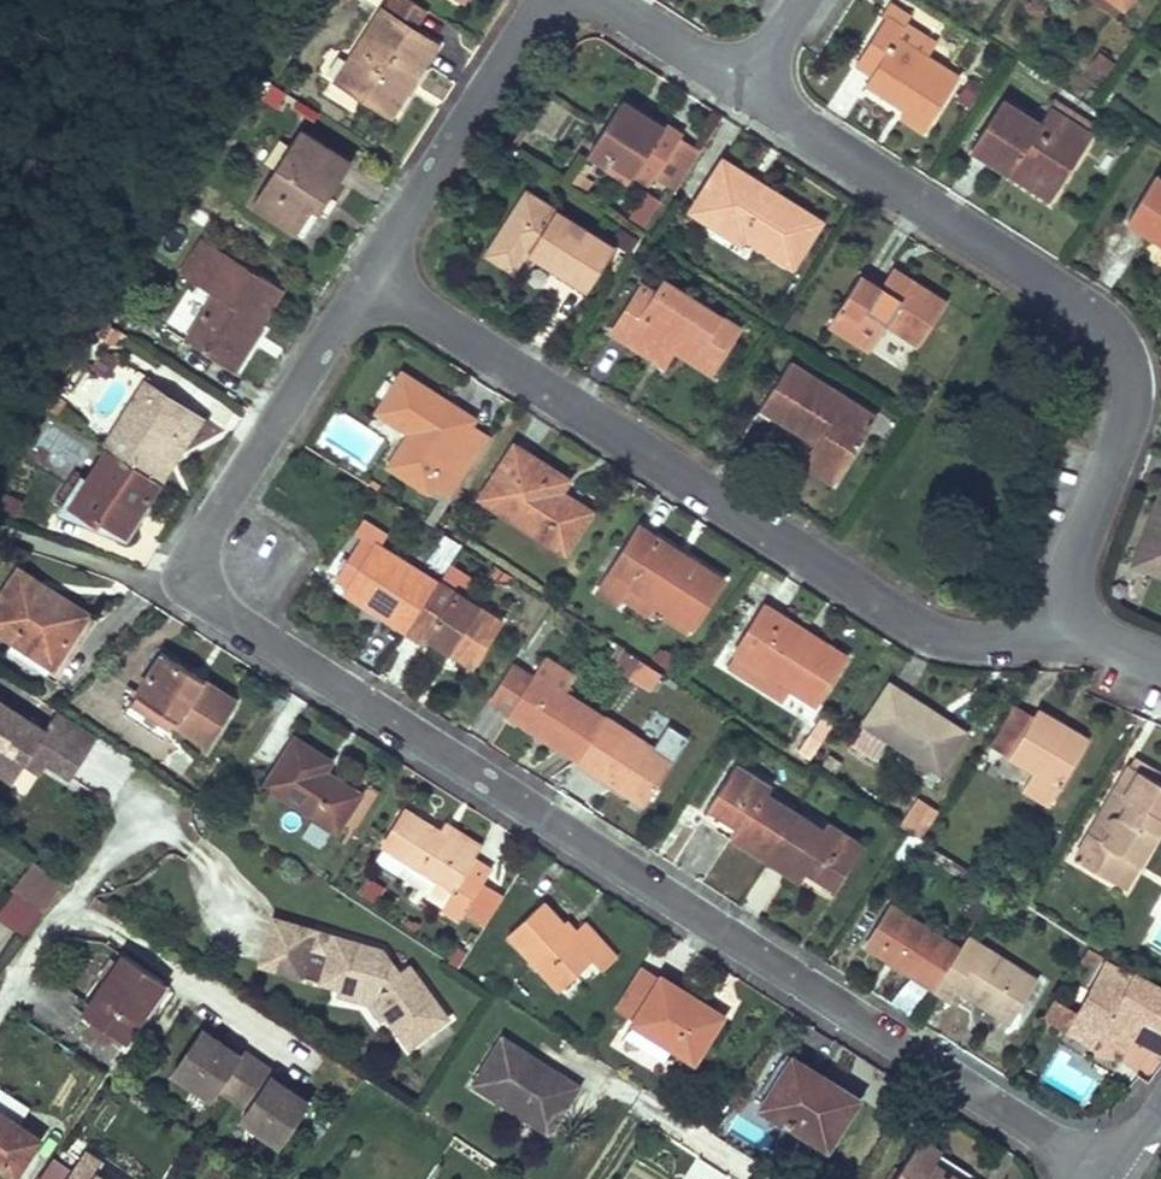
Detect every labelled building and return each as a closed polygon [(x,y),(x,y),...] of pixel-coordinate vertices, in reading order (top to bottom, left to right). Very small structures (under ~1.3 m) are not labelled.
[(415,31),(427,12),(409,0),(388,0),(382,9),(415,31)] [(1124,6),(1116,0),(1093,0),(1116,16),(1124,6)] [(855,62),(872,73),(866,83),(905,108),(900,115),(925,131),(959,78),(926,57),(897,38),(906,23),(911,15),(890,2),(881,15),(885,17),(855,62)] [(415,31),(382,9),(348,62),(337,80),(391,115),(408,89),(404,86),(408,80),(412,83),(436,44),(415,31)] [(935,42),(906,23),(897,38),(926,57),(935,42)] [(329,75),(337,80),(348,62),(340,57),(329,75)] [(663,126),(623,100),(589,152),(606,164),(610,158),(634,174),(649,184),(652,179),(679,139),(682,134),(665,123),(663,126)] [(1038,124),(1001,100),(971,147),(1030,185),(1033,179),(1054,193),(1091,136),(1087,133),(1048,108),(1038,124)] [(1054,100),(1048,108),(1087,133),(1093,125),(1054,100)] [(351,161),(300,128),(252,204),(297,233),(312,208),(321,195),(327,199),(351,161)] [(697,151),(679,139),(652,179),(671,192),(697,151)] [(606,164),(604,167),(628,184),(634,174),(610,158),(606,164)] [(751,177),(723,159),(709,181),(717,186),(698,215),(740,242),(744,236),(792,267),(820,222),(758,182),(755,186),(748,182),(751,177)] [(1155,176),(1127,219),(1160,241),(1160,180),(1155,176)] [(758,182),(751,177),(748,182),(755,186),(758,182)] [(1054,193),(1033,179),(1030,185),(1051,198),(1054,193)] [(690,210),(698,215),(717,186),(709,181),(690,210)] [(611,246),(527,193),(488,254),(512,269),(525,249),(529,242),(535,246),(531,253),(586,287),(611,246)] [(327,199),(321,195),(312,208),(318,212),(327,199)] [(281,289),(203,239),(181,273),(215,295),(186,340),(226,366),(256,320),(259,323),(281,289)] [(529,242),(525,249),(531,253),(535,246),(529,242)] [(880,287),(889,293),(902,273),(892,267),(880,287)] [(946,302),(902,273),(889,293),(880,287),(861,274),(828,324),(869,351),(886,324),(919,345),(946,302)] [(737,328),(665,282),(656,296),(642,288),(614,332),(629,342),(633,336),(659,352),(663,346),(670,351),(672,348),(709,372),(737,328)] [(259,323),(256,320),(226,366),(232,370),(262,324),(259,323)] [(633,336),(629,342),(662,363),(670,351),(663,346),(659,352),(633,336)] [(120,358),(107,350),(94,370),(107,378),(120,358)] [(876,417),(789,362),(761,406),(781,419),(784,413),(822,436),(818,443),(804,463),(834,482),(876,417)] [(402,373),(377,412),(410,433),(389,466),(427,490),(432,484),(452,497),(491,436),(471,422),(465,431),(449,421),(446,425),(437,419),(448,403),(402,373)] [(145,381),(115,429),(123,434),(113,451),(159,481),(170,463),(162,458),(178,432),(170,427),(184,407),(145,381)] [(46,408),(58,415),(66,401),(55,394),(46,408)] [(473,419),(448,403),(437,419),(446,425),(449,421),(465,431),(471,422),(473,419)] [(200,417),(184,407),(170,427),(178,432),(162,458),(170,463),(200,417)] [(784,413),(781,419),(818,443),(822,436),(784,413)] [(123,434),(115,429),(104,445),(108,448),(113,451),(123,434)] [(568,479),(514,445),(481,497),(565,552),(591,512),(560,491),(568,479)] [(113,451),(108,448),(71,507),(98,524),(101,519),(124,535),(159,481),(113,451)] [(1157,485),(1128,565),(1160,577),(1160,486),(1157,485)] [(361,537),(361,536),(379,547),(388,532),(366,518),(357,534),(361,537)] [(619,604),(622,598),(631,585),(693,625),(723,579),(640,525),(598,591),(619,604)] [(368,595),(412,623),(437,583),(379,547),(361,536),(361,537),(347,559),(349,561),(363,570),(359,576),(355,573),(349,582),(344,590),(363,603),(368,595)] [(363,570),(349,561),(339,576),(349,582),(355,573),(359,576),(363,570)] [(448,565),(439,580),(462,595),(472,580),(448,565)] [(18,570),(0,597),(0,630),(54,665),(80,623),(47,602),(45,604),(38,600),(46,588),(18,570)] [(412,623),(407,631),(424,642),(428,636),(472,665),(501,620),(462,595),(439,580),(437,583),(412,623)] [(631,585),(622,598),(651,616),(654,611),(688,633),(693,625),(631,585)] [(86,614),(46,588),(38,600),(45,604),(47,602),(80,623),(86,614)] [(368,595),(363,603),(407,631),(412,623),(368,595)] [(804,631),(764,605),(735,651),(737,652),(728,666),(768,691),(777,677),(792,687),(816,702),(845,657),(817,639),(811,649),(798,641),(804,631)] [(817,639),(804,631),(798,641),(811,649),(817,639)] [(624,649),(618,646),(609,661),(615,664),(624,649)] [(624,649),(615,664),(614,665),(630,675),(640,659),(624,649)] [(237,700),(161,652),(122,713),(162,740),(173,722),(209,745),(237,700)] [(544,656),(533,673),(563,693),(575,675),(544,656)] [(660,672),(640,659),(630,675),(650,688),(660,672)] [(564,740),(582,752),(603,719),(563,693),(533,673),(511,710),(522,717),(520,720),(539,732),(541,729),(562,743),(564,740)] [(768,691),(783,701),(792,687),(777,677),(768,691)] [(964,733),(890,685),(852,743),(873,758),(888,737),(939,771),(964,733)] [(56,711),(43,731),(0,703),(0,773),(13,781),(24,763),(31,753),(46,763),(70,778),(97,737),(56,711)] [(1066,726),(1037,709),(1034,714),(1063,731),(1066,726)] [(1063,731),(1034,714),(1009,756),(1034,770),(1023,788),(1050,805),(1089,740),(1066,726),(1063,731)] [(605,717),(603,719),(582,752),(579,757),(592,766),(590,769),(645,804),(672,762),(605,717)] [(798,748),(808,756),(827,730),(817,723),(798,748)] [(330,760),(295,738),(266,783),(337,828),(359,793),(330,775),(328,778),(322,774),(324,771),(330,760)] [(562,743),(560,746),(578,757),(579,757),(582,752),(564,740),(562,743)] [(46,763),(31,753),(24,763),(40,773),(46,763)] [(842,762),(829,754),(823,763),(835,772),(842,762)] [(578,757),(576,760),(590,769),(592,766),(579,757),(578,757)] [(1129,764),(1157,780),(1160,774),(1132,757),(1129,764)] [(771,786),(736,763),(709,805),(738,824),(733,832),(730,837),(765,859),(796,811),(767,793),(771,786)] [(1129,764),(1103,808),(1118,816),(1117,816),(1115,816),(1114,816),(1112,816),(1111,817),(1109,817),(1108,818),(1108,819),(1108,820),(1108,822),(1108,823),(1108,825),(1109,827),(1110,828),(1111,830),(1104,841),(1089,832),(1073,858),(1112,881),(1127,856),(1139,863),(1160,825),(1160,782),(1157,780),(1129,764)] [(934,809),(918,800),(902,826),(908,830),(917,836),(934,809)] [(738,824),(709,805),(704,813),(733,832),(738,824)] [(1118,816),(1103,808),(1089,832),(1104,841),(1111,830),(1110,828),(1109,827),(1108,825),(1108,823),(1108,822),(1108,820),(1108,819),(1108,818),(1109,817),(1111,817),(1112,816),(1114,816),(1115,816),(1117,816),(1118,816)] [(477,854),(406,810),(383,846),(436,879),(453,889),(442,906),(442,907),(458,917),(463,908),(462,907),(478,882),(479,883),(480,881),(488,869),(473,859),(477,854)] [(824,828),(796,811),(765,859),(800,881),(807,868),(837,887),(864,844),(828,821),(824,828)] [(1127,856),(1112,881),(1124,888),(1139,863),(1127,856)] [(62,882),(33,861),(13,888),(45,911),(53,900),(62,882)] [(995,885),(984,878),(974,893),(986,900),(995,885)] [(453,889),(436,879),(425,896),(442,906),(453,889)] [(486,922),(503,896),(480,881),(479,883),(478,882),(462,907),(463,908),(486,922)] [(573,934),(544,902),(509,933),(560,990),(577,974),(573,969),(589,955),(593,960),(603,970),(616,958),(585,924),(573,934)] [(934,988),(958,949),(891,906),(874,932),(885,939),(877,951),(934,988)] [(312,938),(314,929),(273,917),(259,964),(300,976),(312,938)] [(334,935),(314,929),(312,938),(331,944),(334,935)] [(885,939),(874,932),(866,944),(877,951),(885,939)] [(398,971),(382,949),(334,935),(331,944),(320,982),(340,987),(341,981),(369,989),(386,1013),(384,1015),(406,1047),(446,1019),(416,977),(411,980),(403,968),(398,971)] [(958,949),(934,988),(950,999),(957,988),(1009,1020),(1035,980),(966,936),(958,949)] [(1090,945),(1082,957),(1096,965),(1103,952),(1090,945)] [(125,1040),(165,982),(160,979),(124,954),(84,1012),(93,1018),(113,1032),(125,1040)] [(573,969),(577,974),(593,960),(589,955),(573,969)] [(1067,1029),(1093,1044),(1099,1034),(1124,1050),(1132,1036),(1139,1022),(1160,1033),(1160,990),(1105,959),(1088,990),(1094,993),(1087,1007),(1081,1004),(1078,1009),(1067,1029)] [(661,977),(643,965),(617,1007),(635,1018),(661,977)] [(679,988),(661,977),(635,1018),(633,1022),(635,1023),(627,1035),(664,1058),(672,1046),(694,1060),(723,1015),(692,996),(688,1002),(676,994),(679,988)] [(386,1013),(369,989),(341,981),(340,987),(338,994),(368,1002),(379,1019),(384,1015),(386,1013)] [(692,996),(679,988),(676,994),(688,1002),(692,996)] [(1094,993),(1088,990),(1081,1004),(1087,1007),(1094,993)] [(1069,1004),(1055,995),(1043,1014),(1058,1023),(1069,1004)] [(1078,1009),(1069,1004),(1058,1023),(1067,1029),(1078,1009)] [(113,1032),(93,1018),(86,1028),(106,1041),(113,1032)] [(1132,1036),(1156,1048),(1160,1039),(1160,1033),(1139,1022),(1132,1036)] [(488,1027),(458,1074),(540,1126),(570,1079),(553,1068),(550,1073),(522,1055),(525,1050),(488,1027)] [(233,1098),(257,1060),(241,1050),(238,1054),(223,1045),(202,1031),(173,1074),(211,1098),(218,1088),(233,1098)] [(241,1050),(226,1040),(223,1045),(238,1054),(241,1050)] [(553,1068),(525,1050),(522,1055),(550,1073),(553,1068)] [(280,1144),(308,1100),(287,1086),(272,1077),(275,1072),(257,1060),(233,1098),(250,1109),(243,1120),(280,1144)] [(820,1080),(789,1061),(761,1105),(827,1147),(859,1098),(823,1075),(820,1080)] [(287,1086),(290,1082),(275,1072),(272,1077),(287,1086)] [(18,1124),(28,1108),(0,1089),(0,1112),(18,1124)] [(14,1177),(28,1156),(23,1153),(35,1136),(18,1124),(0,1112),(0,1168),(14,1177)] [(40,1139),(35,1136),(23,1153),(28,1156),(40,1139)] [(471,1146),(457,1137),(451,1146),(466,1155),(471,1146)] [(920,1138),(892,1178),(967,1178),(966,1178),(969,1173),(939,1153),(941,1151),(920,1138)] [(82,1151),(66,1178),(118,1178),(82,1151)]
